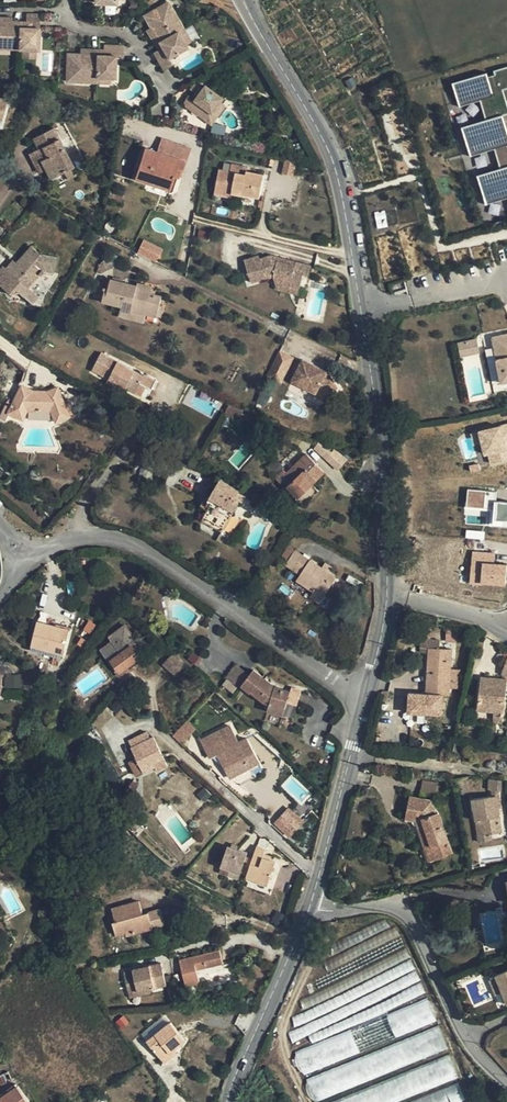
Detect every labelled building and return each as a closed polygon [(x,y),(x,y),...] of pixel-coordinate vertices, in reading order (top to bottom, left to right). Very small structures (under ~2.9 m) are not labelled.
[(163,2),(140,16),(147,29),(149,33),(145,35),(151,45),(155,42),(158,47),(150,52),(160,70),(169,64),(166,59),(177,53),(184,48),(182,44),(175,31),(179,28),(173,18),(169,21),(165,12),(168,10),(169,10),(163,2)] [(169,21),(173,18),(169,10),(168,10),(165,12),(169,21)] [(6,54),(6,50),(14,50),(14,54),(35,54),(35,18),(26,18),(20,18),(19,32),(14,32),(14,27),(5,27),(5,23),(0,23),(0,54),(6,54)] [(179,28),(175,31),(182,44),(187,41),(179,28)] [(119,47),(102,47),(102,57),(112,57),(119,57),(119,47)] [(82,57),(64,58),(64,85),(74,85),(74,80),(83,80),(83,85),(93,85),(93,80),(108,80),(112,80),(112,79),(112,57),(102,57),(93,57),(93,52),(82,52),(82,57)] [(503,90),(506,89),(506,67),(495,70),(496,74),(489,76),(488,72),(453,82),(461,105),(482,99),(487,118),(464,125),(472,155),(496,148),(502,168),(480,174),(488,203),(506,197),(506,102),(503,90)] [(197,94),(200,88),(192,83),(188,88),(197,94)] [(210,123),(216,114),(211,111),(218,101),(221,96),(203,85),(200,88),(197,94),(193,100),(187,96),(181,104),(210,123)] [(223,104),(218,101),(211,111),(216,114),(223,104)] [(401,109),(388,110),(390,139),(402,138),(401,109)] [(39,163),(43,172),(48,170),(52,178),(65,171),(74,166),(54,128),(34,138),(39,148),(30,153),(35,165),(39,163)] [(184,160),(146,148),(137,178),(169,189),(174,176),(178,177),(184,160)] [(232,162),(231,171),(236,172),(236,175),(245,178),(247,171),(248,166),(232,162)] [(78,174),(74,166),(65,171),(69,179),(78,174)] [(260,197),(262,191),(263,183),(265,174),(247,171),(245,178),(236,175),(236,172),(231,171),(220,169),(215,194),(232,197),(233,194),(243,196),(244,194),(260,197)] [(110,197),(122,201),(124,193),(111,190),(110,197)] [(376,229),(387,227),(385,211),(374,212),(376,229)] [(158,261),(162,246),(141,241),(137,256),(158,261)] [(0,270),(0,284),(3,287),(8,281),(25,296),(31,290),(28,287),(43,270),(53,272),(56,257),(41,255),(31,246),(17,263),(14,260),(6,269),(3,266),(0,270)] [(272,259),(271,255),(259,259),(259,256),(245,260),(252,282),(274,274),(276,283),(290,286),(291,283),(300,285),(303,273),(308,274),(311,266),(287,259),(286,263),(272,259)] [(287,259),(271,255),(272,259),(286,263),(287,259)] [(102,261),(97,271),(101,273),(114,267),(115,264),(108,261),(105,260),(103,261),(102,261)] [(103,277),(101,285),(108,287),(110,279),(103,277)] [(157,317),(162,295),(152,293),(137,289),(138,286),(110,279),(108,287),(101,285),(98,296),(103,298),(103,300),(122,305),(119,315),(144,322),(146,314),(157,317)] [(139,282),(138,286),(137,289),(152,293),(153,286),(139,282)] [(39,297),(31,290),(25,296),(33,303),(39,297)] [(500,384),(506,382),(506,335),(501,336),(503,346),(493,349),(500,384)] [(491,339),(493,349),(503,346),(501,336),(491,339)] [(476,341),(457,345),(459,359),(478,355),(476,341)] [(294,357),(281,350),(269,373),(282,380),(294,357)] [(141,383),(147,385),(152,388),(156,380),(145,374),(144,376),(126,367),(127,365),(110,357),(108,360),(100,356),(93,369),(109,377),(127,387),(136,391),(141,383)] [(327,370),(304,358),(293,379),(315,391),(320,399),(338,389),(328,373),(326,372),(327,370)] [(125,390),(127,387),(109,377),(107,382),(125,390)] [(142,395),(147,385),(141,383),(136,391),(142,395)] [(13,404),(7,401),(0,417),(5,420),(9,413),(23,419),(28,408),(51,409),(57,421),(76,414),(71,402),(65,404),(58,387),(47,393),(36,392),(22,385),(15,400),(13,404)] [(243,410),(228,404),(224,415),(238,420),(243,410)] [(489,464),(506,461),(506,425),(477,430),(482,456),(487,455),(489,464)] [(319,443),(314,448),(336,470),(346,460),(333,448),(329,452),(319,443)] [(288,486),(299,497),(312,485),(324,472),(306,453),(288,472),(284,468),(276,477),(287,487),(288,486)] [(220,479),(210,497),(208,501),(232,514),(238,501),(234,499),(239,490),(220,479)] [(319,491),(312,485),(299,497),(298,499),(304,505),(319,491)] [(467,490),(466,506),(484,507),(485,491),(467,490)] [(208,501),(210,497),(207,495),(203,503),(209,507),(203,519),(222,529),(221,533),(229,538),(238,521),(230,516),(232,514),(208,501)] [(226,545),(229,538),(221,533),(217,539),(226,545)] [(280,560),(286,564),(295,550),(289,546),(280,560)] [(336,578),(328,572),(322,568),(295,550),(286,564),(300,574),(297,579),(314,590),(316,589),(324,595),(336,578)] [(495,552),(471,550),(468,585),(505,588),(506,571),(506,564),(494,563),(495,552)] [(325,563),(322,568),(328,572),(332,567),(325,563)] [(320,602),(324,595),(316,589),(314,590),(311,595),(320,602)] [(53,621),(52,625),(69,630),(71,626),(53,621)] [(69,630),(52,625),(38,622),(31,649),(63,657),(69,630)] [(113,659),(123,673),(142,659),(138,653),(146,648),(139,637),(136,638),(127,624),(109,636),(112,641),(100,649),(109,661),(113,659)] [(419,652),(428,653),(428,648),(439,648),(440,640),(421,638),(419,652)] [(428,648),(428,653),(426,693),(448,695),(450,649),(439,648),(428,648)] [(163,665),(169,671),(178,661),(172,655),(163,665)] [(119,676),(123,673),(113,659),(109,661),(119,676)] [(185,667),(178,661),(169,671),(176,677),(185,667)] [(228,676),(240,685),(240,686),(242,685),(250,674),(237,665),(228,676)] [(297,704),(298,702),(301,690),(292,687),(291,691),(275,686),(254,670),(250,674),(242,685),(251,692),(252,690),(267,702),(271,704),(269,710),(284,715),(288,701),(297,704)] [(61,680),(55,676),(49,684),(55,689),(61,680)] [(498,679),(496,679),(496,682),(487,682),(488,678),(481,677),(477,710),(493,711),(503,712),(506,680),(504,680),(498,679)] [(502,723),(503,712),(493,711),(493,723),(502,723)] [(145,771),(155,766),(153,762),(164,757),(153,736),(150,738),(147,731),(129,739),(138,757),(130,761),(136,773),(144,769),(145,771)] [(232,777),(250,767),(259,762),(247,739),(219,753),(232,777)] [(464,754),(466,743),(456,741),(454,752),(464,754)] [(165,761),(164,757),(153,762),(155,766),(165,761)] [(261,766),(259,762),(250,767),(252,771),(261,766)] [(490,778),(489,789),(491,790),(499,791),(506,792),(506,783),(506,781),(490,778)] [(137,802),(142,799),(136,788),(139,783),(134,780),(130,785),(130,791),(137,802)] [(501,807),(499,791),(491,790),(492,796),(496,796),(497,808),(501,807)] [(435,819),(439,818),(438,813),(435,813),(430,801),(410,796),(406,818),(416,820),(426,847),(435,845),(439,857),(452,852),(446,837),(442,838),(435,819)] [(472,798),(478,835),(491,834),(501,832),(497,808),(496,796),(492,796),(472,798)] [(446,837),(439,818),(435,819),(442,838),(446,837)] [(492,840),(491,834),(478,835),(479,842),(492,840)] [(430,860),(439,857),(435,845),(426,847),(430,860)] [(221,866),(229,869),(240,873),(247,853),(228,846),(221,866)] [(247,875),(268,883),(276,859),(272,857),(271,860),(264,857),(265,854),(266,850),(257,847),(247,875)] [(1,862),(1,863),(5,870),(14,865),(10,858),(1,862)] [(238,878),(240,873),(229,869),(228,874),(238,878)] [(267,887),(268,883),(247,875),(245,878),(267,887)] [(139,900),(124,905),(128,918),(143,913),(139,900)] [(128,918),(124,905),(113,908),(116,921),(113,922),(117,934),(126,931),(128,935),(165,924),(160,909),(143,913),(128,918)] [(179,960),(186,986),(200,983),(197,970),(223,963),(220,950),(179,960)] [(82,953),(74,956),(79,966),(86,962),(82,953)] [(124,971),(128,989),(137,988),(138,991),(150,988),(166,984),(162,963),(124,971)] [(302,1074),(374,1046),(365,1023),(384,1015),(393,1038),(438,1021),(428,996),(426,997),(413,964),(290,1012),(296,1029),(288,1032),(292,1042),(309,1035),(313,1044),(293,1051),(302,1074)] [(498,978),(499,980),(505,995),(506,1001),(506,975),(498,978)] [(497,998),(505,995),(499,980),(491,983),(497,998)] [(151,992),(150,988),(138,991),(137,988),(128,989),(129,997),(151,992)] [(140,1034),(144,1040),(169,1022),(164,1016),(140,1034)] [(147,1041),(162,1060),(175,1050),(186,1040),(171,1022),(147,1041)] [(314,1099),(438,1054),(439,1055),(450,1051),(442,1028),(306,1076),(314,1099)] [(177,1053),(175,1050),(162,1060),(165,1063),(177,1053)] [(461,1080),(453,1058),(324,1101),(397,1101),(461,1080)] [(2,1084),(13,1078),(9,1070),(0,1074),(0,1079),(2,1084)] [(9,1091),(16,1101),(25,1094),(19,1085),(9,1091)] [(461,1085),(408,1101),(466,1101),(461,1085)] [(16,1101),(9,1091),(0,1098),(3,1101),(14,1101),(16,1101)]
